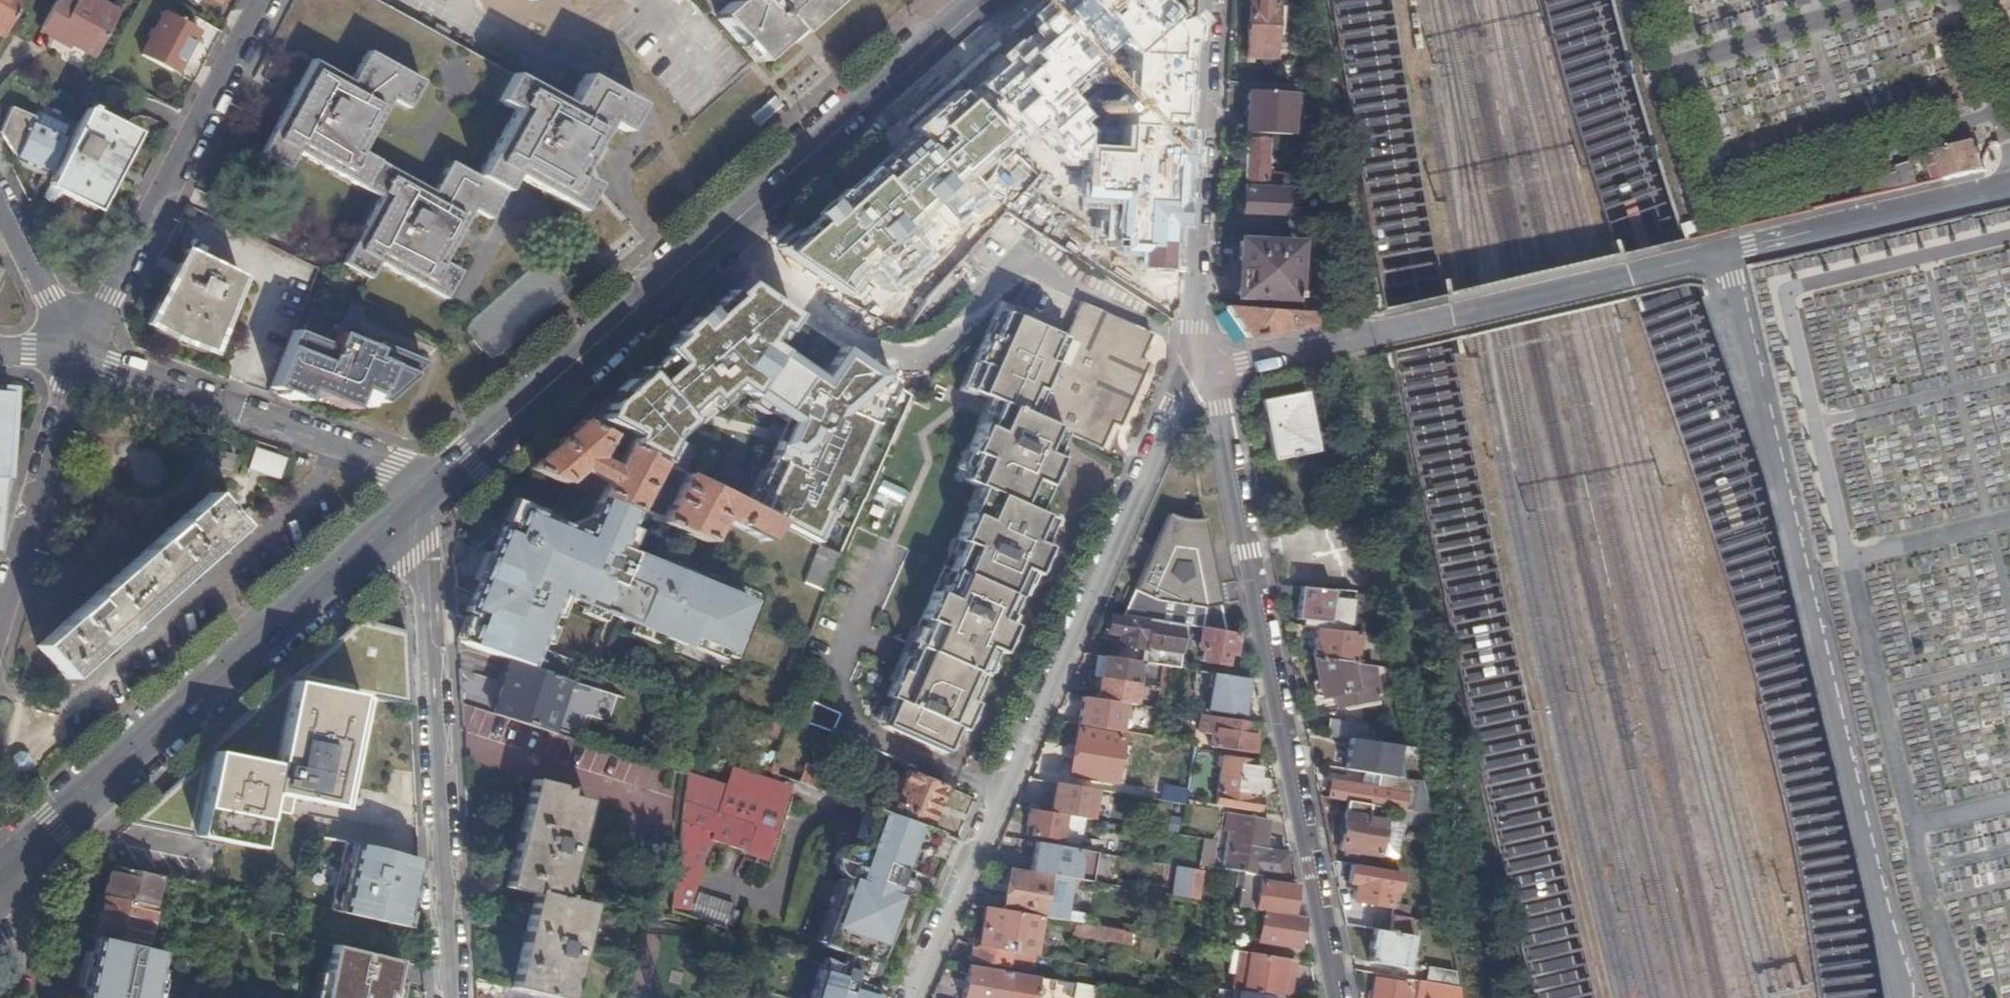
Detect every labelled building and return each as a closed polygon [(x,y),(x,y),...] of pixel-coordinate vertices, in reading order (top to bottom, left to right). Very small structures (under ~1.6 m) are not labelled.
[(4,36),(23,0),(0,0),(0,33),(4,36)] [(66,0),(55,0),(40,28),(91,56),(115,12),(93,0),(74,0),(72,3),(66,0)] [(495,0),(534,23),(537,24),(543,13),(551,0),(494,0),(495,0)] [(726,4),(716,12),(716,18),(755,61),(780,39),(801,21),(803,22),(829,0),(731,0),(726,4)] [(1054,15),(1024,41),(1044,65),(1108,11),(1100,1),(1102,0),(1054,0),(1047,6),(1054,15)] [(1153,10),(1164,0),(1143,0),(1153,10)] [(1268,58),(1271,1),(1254,0),(1246,0),(1243,57),(1268,58)] [(199,30),(165,12),(142,55),(176,73),(199,30)] [(1131,40),(1112,74),(1153,97),(1172,64),(1131,40)] [(296,153),(357,186),(377,197),(350,244),(340,262),(343,264),(367,277),(377,260),(388,266),(408,278),(443,297),(453,279),(458,270),(441,261),(471,208),(487,218),(512,174),(518,178),(578,210),(593,184),(576,175),(589,150),(590,148),(592,145),(604,123),(606,124),(621,132),(637,105),(622,96),(607,88),(603,86),(582,74),(565,104),(563,103),(534,87),(514,76),(509,74),(499,91),(498,94),(494,101),(511,109),(475,176),(447,161),(431,190),(425,187),(391,169),(372,159),(360,152),(369,136),(389,100),(400,106),(405,109),(420,81),(415,79),(365,51),(349,81),(339,75),(309,59),(309,58),(296,51),(292,58),(305,65),(257,152),(285,166),(294,151),(296,153)] [(693,114),(717,92),(683,56),(660,78),(693,114)] [(1247,82),(1244,123),(1245,123),(1258,124),(1283,126),(1285,94),(1290,94),(1291,85),(1247,82)] [(1097,132),(1133,153),(1104,203),(1147,228),(1176,178),(1144,159),(1169,115),(1123,88),(1097,132)] [(34,116),(10,106),(0,128),(0,133),(15,157),(48,172),(64,138),(62,137),(68,124),(36,111),(34,116)] [(84,108),(84,109),(46,184),(95,209),(133,133),(84,108)] [(1258,124),(1245,123),(1244,134),(1251,134),(1258,134),(1258,124)] [(1244,137),(1243,137),(1241,181),(1280,183),(1287,184),(1288,174),(1268,173),(1262,173),(1262,167),(1264,139),(1258,139),(1244,137)] [(1940,183),(1984,172),(1975,141),(1929,155),(1932,166),(1931,167),(1932,171),(1938,174),(1940,183)] [(257,153),(285,168),(285,166),(257,152),(257,153)] [(1886,195),(1919,187),(1911,164),(1899,167),(1900,173),(1880,180),(1886,195)] [(1039,169),(1025,193),(1101,240),(1116,216),(1039,169)] [(1280,183),(1280,189),(1279,196),(1304,198),(1305,185),(1287,184),(1280,183)] [(1239,219),(1278,220),(1279,196),(1280,189),(1241,186),(1239,219)] [(1291,292),(1289,292),(1291,243),(1238,241),(1235,295),(1290,297),(1291,292)] [(176,339),(208,352),(239,275),(185,248),(145,322),(176,339)] [(980,365),(969,390),(990,399),(1069,434),(1100,448),(1111,423),(1119,426),(1130,401),(1126,399),(1133,385),(1136,387),(1148,362),(1139,359),(1151,333),(1079,302),(1063,338),(1037,326),(1026,321),(1004,312),(993,338),(984,334),(973,361),(980,365)] [(1303,313),(1224,305),(1245,338),(1304,325),(1303,313)] [(1041,316),(1030,312),(1026,321),(1037,326),(1041,316)] [(330,345),(312,338),(292,329),(270,385),(279,389),(277,395),(286,398),(291,399),(293,394),(302,398),(306,388),(331,400),(348,407),(356,391),(376,400),(420,361),(378,343),(375,342),(367,361),(352,355),(364,326),(362,325),(342,316),(330,345)] [(820,369),(836,344),(795,318),(778,344),(820,369)] [(1296,453),(1313,450),(1301,391),(1259,401),(1271,458),(1288,455),(1288,456),(1296,455),(1296,453)] [(983,416),(979,425),(1041,453),(1058,459),(1069,434),(990,399),(983,416)] [(607,434),(581,421),(528,468),(563,482),(580,468),(606,483),(599,496),(633,510),(645,488),(652,476),(660,461),(626,444),(623,449),(619,457),(614,468),(594,457),(600,447),(604,440),(607,434)] [(958,551),(940,594),(933,590),(921,618),(928,621),(916,647),(948,661),(938,685),(899,668),(898,669),(887,696),(893,699),(886,716),(882,724),(947,753),(958,728),(958,726),(949,723),(953,714),(967,719),(969,719),(971,718),(977,704),(977,703),(970,700),(992,650),(993,648),(984,645),(987,636),(1002,642),(1005,641),(1012,626),(1005,622),(1010,611),(1027,571),(1034,574),(1041,559),(1039,555),(1026,549),(1030,541),(1039,545),(1039,544),(1050,519),(1035,512),(1027,509),(1038,485),(1045,488),(1051,473),(1053,469),(1037,462),(1041,453),(979,425),(967,451),(974,454),(963,480),(979,487),(986,490),(974,516),(967,513),(955,540),(962,543),(958,551)] [(607,434),(604,440),(623,449),(626,444),(607,434)] [(246,469),(278,479),(285,457),(253,447),(246,469)] [(600,447),(594,457),(614,468),(619,457),(600,447)] [(236,458),(212,451),(208,464),(231,472),(236,458)] [(606,483),(580,468),(563,482),(599,496),(606,483)] [(677,493),(670,505),(661,522),(684,531),(707,541),(719,518),(763,542),(775,520),(686,475),(677,493)] [(652,476),(645,488),(670,505),(677,493),(652,476)] [(210,494),(37,643),(66,676),(158,596),(239,526),(230,516),(234,513),(229,507),(225,511),(210,494)] [(618,548),(633,510),(599,496),(584,532),(521,506),(454,566),(455,586),(472,593),(465,611),(470,612),(467,617),(474,620),(465,641),(511,658),(568,679),(574,660),(537,645),(558,592),(686,644),(690,634),(729,650),(749,601),(618,548)] [(1172,516),(1165,513),(1122,615),(1146,619),(1182,625),(1199,628),(1225,632),(1201,517),(1194,518),(1188,518),(1183,517),(1177,517),(1172,516)] [(1330,554),(1302,552),(1298,587),(1339,592),(1373,595),(1372,594),(1360,541),(1331,538),(1330,554)] [(962,543),(955,540),(952,548),(958,551),(962,543)] [(1039,545),(1030,541),(1026,549),(1039,555),(1041,559),(1047,547),(1039,544),(1039,545)] [(840,554),(819,543),(804,581),(825,590),(840,554)] [(1294,619),(1308,620),(1308,627),(1314,627),(1355,632),(1361,633),(1362,626),(1356,625),(1356,624),(1335,621),(1339,592),(1298,587),(1294,619)] [(1371,601),(1362,603),(1365,615),(1374,613),(1371,601)] [(1016,614),(1010,611),(1005,622),(1012,626),(1016,614)] [(1118,645),(1142,649),(1141,662),(1159,665),(1169,666),(1178,668),(1182,625),(1146,619),(1146,622),(1109,616),(1106,633),(1119,635),(1118,645)] [(467,617),(458,638),(465,641),(474,620),(467,617)] [(1355,632),(1314,627),(1311,658),(1351,663),(1355,632)] [(1225,652),(1232,653),(1235,633),(1225,632),(1199,628),(1196,647),(1202,648),(1200,660),(1223,664),(1225,652)] [(1002,642),(987,636),(984,645),(993,648),(992,650),(1000,653),(1005,641),(1002,642)] [(1137,662),(1101,656),(1098,677),(1135,683),(1137,662)] [(568,679),(511,658),(494,713),(577,740),(588,704),(570,697),(575,682),(568,679)] [(1313,696),(1315,697),(1335,693),(1348,691),(1350,702),(1376,697),(1369,665),(1351,663),(1311,658),(1315,679),(1313,680),(1310,682),(1313,696)] [(1169,666),(1159,665),(1157,686),(1158,686),(1166,687),(1169,666)] [(1204,710),(1241,716),(1248,679),(1210,673),(1204,710)] [(1135,683),(1098,677),(1094,699),(1121,702),(1132,704),(1135,683)] [(275,764),(213,752),(196,836),(218,840),(257,848),(265,809),(288,814),(292,797),(350,809),(373,698),(291,682),(275,764)] [(1166,687),(1158,686),(1156,708),(1159,708),(1164,709),(1166,687)] [(1348,691),(1335,693),(1337,705),(1350,702),(1348,691)] [(1094,699),(1081,697),(1077,724),(1077,725),(1154,738),(1156,728),(1118,722),(1121,702),(1094,699)] [(967,719),(953,714),(949,723),(958,726),(958,728),(964,730),(965,731),(971,718),(969,719),(967,719)] [(1207,747),(1250,753),(1254,723),(1199,715),(1196,731),(1209,733),(1207,747)] [(1365,725),(1327,719),(1325,735),(1347,739),(1363,741),(1365,725)] [(1076,730),(1068,775),(1114,783),(1121,738),(1076,730)] [(547,759),(566,762),(570,739),(551,735),(547,759)] [(1363,741),(1347,739),(1342,770),(1363,773),(1374,775),(1379,743),(1363,741)] [(1392,745),(1379,743),(1374,775),(1387,777),(1391,757),(1392,745)] [(1408,747),(1392,745),(1391,757),(1411,760),(1408,747)] [(1257,763),(1221,757),(1213,805),(1256,813),(1258,804),(1250,803),(1257,763)] [(1190,765),(1159,759),(1156,784),(1186,789),(1190,765)] [(772,761),(769,770),(775,772),(778,764),(772,761)] [(823,770),(803,763),(797,780),(817,787),(823,770)] [(880,796),(865,790),(860,803),(872,807),(924,827),(942,785),(905,769),(888,807),(878,802),(880,796)] [(1361,787),(1329,782),(1327,798),(1345,801),(1375,806),(1396,810),(1424,815),(1416,782),(1387,777),(1374,775),(1363,773),(1361,787)] [(724,788),(685,775),(682,800),(671,910),(686,916),(712,840),(764,858),(786,793),(729,774),(724,788)] [(534,894),(511,987),(552,997),(556,997),(568,997),(591,905),(565,898),(565,895),(563,894),(586,799),(564,794),(566,789),(531,779),(505,886),(534,894)] [(1025,807),(1045,810),(1049,782),(1029,779),(1025,807)] [(1094,790),(1054,783),(1049,813),(1064,815),(1089,819),(1094,790)] [(1186,789),(1156,784),(1153,800),(1184,805),(1184,800),(1186,789)] [(1345,801),(1344,813),(1374,818),(1375,806),(1345,801)] [(872,807),(863,829),(925,853),(935,830),(924,827),(872,807)] [(1030,836),(1059,841),(1064,815),(1049,813),(1028,809),(1026,826),(1031,827),(1030,836)] [(1405,821),(1404,826),(1426,830),(1424,815),(1396,810),(1395,820),(1405,821)] [(1223,830),(1230,831),(1224,870),(1240,872),(1260,875),(1264,876),(1268,850),(1262,849),(1266,820),(1226,813),(1223,830)] [(1374,856),(1375,854),(1391,857),(1397,825),(1380,822),(1381,819),(1374,818),(1344,813),(1337,849),(1343,850),(1342,855),(1353,857),(1354,852),(1374,856)] [(867,988),(874,973),(875,967),(925,853),(863,829),(859,845),(855,843),(848,843),(843,845),(840,847),(837,850),(834,854),(833,859),(833,863),(834,868),(835,871),(836,872),(838,875),(841,877),(846,879),(844,882),(822,943),(821,945),(846,954),(843,965),(821,959),(810,997),(885,997),(867,988)] [(209,886),(218,840),(196,836),(192,835),(179,879),(209,886)] [(1177,840),(1175,840),(1171,865),(1178,867),(1190,869),(1198,870),(1198,865),(1203,839),(1184,836),(1178,835),(1177,840)] [(1212,841),(1203,839),(1198,865),(1208,867),(1212,841)] [(1036,843),(1019,840),(1015,869),(1031,872),(1036,843)] [(376,847),(346,842),(331,910),(403,926),(418,859),(376,847)] [(1094,854),(1090,872),(1108,875),(1112,858),(1094,854)] [(159,875),(110,865),(103,896),(151,906),(159,875)] [(1190,869),(1178,867),(1175,887),(1186,888),(1190,869)] [(1378,904),(1381,889),(1394,892),(1397,875),(1350,867),(1347,883),(1354,885),(1351,900),(1378,904)] [(1015,869),(1008,868),(1005,889),(1042,896),(1046,874),(1031,872),(1015,869)] [(1198,870),(1190,869),(1186,888),(1185,898),(1198,900),(1201,871),(1198,870)] [(1260,875),(1240,872),(1235,906),(1249,909),(1289,916),(1294,886),(1259,880),(1260,875)] [(1042,896),(1005,889),(1001,910),(1039,917),(1042,896)] [(151,906),(103,896),(93,936),(157,952),(159,946),(146,943),(154,907),(151,906)] [(1001,910),(983,908),(977,946),(1033,956),(1039,917),(1001,910)] [(1260,922),(1257,940),(1275,943),(1280,944),(1296,947),(1301,917),(1289,916),(1249,909),(1247,920),(1260,922)] [(1368,915),(1341,910),(1344,925),(1371,929),(1388,932),(1390,917),(1368,913),(1368,915)] [(1401,954),(1407,955),(1413,919),(1390,915),(1390,917),(1388,932),(1371,929),(1368,948),(1369,948),(1367,962),(1399,967),(1401,954)] [(1073,930),(1073,934),(1131,944),(1133,933),(1075,923),(1073,930)] [(93,936),(83,985),(139,997),(150,997),(159,952),(157,952),(93,936)] [(968,961),(1032,972),(1034,956),(1033,956),(977,946),(970,945),(968,961)] [(1238,951),(1232,990),(1247,992),(1282,997),(1285,997),(1292,960),(1241,951),(1238,951)] [(1073,983),(967,965),(961,997),(957,997),(1070,997),(1073,983)] [(1448,972),(1426,968),(1423,983),(1446,987),(1451,987),(1448,972)] [(1470,975),(1448,972),(1451,987),(1475,991),(1470,975)] [(1406,985),(1374,980),(1371,997),(1404,997),(1406,985)] [(1446,987),(1423,983),(1416,981),(1414,997),(1443,997),(1446,987)] [(83,985),(81,997),(139,997),(83,985)]
